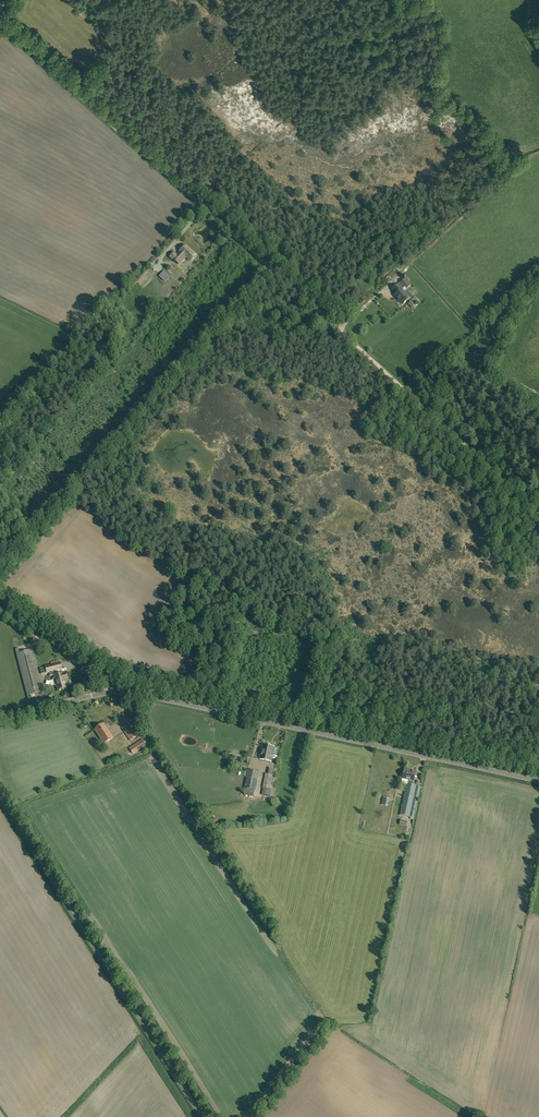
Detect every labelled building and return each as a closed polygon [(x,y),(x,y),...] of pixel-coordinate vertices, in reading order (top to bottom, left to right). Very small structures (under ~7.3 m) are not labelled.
[(174,252),(170,256),(173,260),(174,259),(179,264),(186,256),(187,258),(189,256),(192,259),(196,255),(189,248),(186,250),(183,247),(180,251),(177,255),(174,252)] [(169,286),(175,281),(164,270),(158,276),(169,286)] [(404,292),(407,289),(412,284),(406,278),(399,284),(399,283),(392,289),(396,294),(398,296),(397,298),(400,301),(401,300),(404,303),(410,298),(404,292)] [(16,653),(27,696),(44,691),(33,649),(16,653)] [(47,673),(54,671),(53,670),(62,668),(59,659),(51,662),(52,665),(45,667),(47,673)] [(62,668),(53,670),(55,676),(57,676),(58,678),(60,677),(60,679),(61,679),(62,684),(66,683),(65,681),(68,680),(67,672),(63,673),(62,668)] [(55,678),(54,679),(53,680),(54,685),(56,686),(57,685),(58,690),(67,688),(66,683),(62,684),(61,679),(60,679),(60,677),(58,678),(57,676),(55,676),(55,678)] [(104,743),(113,738),(104,724),(95,730),(104,743)] [(122,729),(128,738),(130,741),(137,736),(129,724),(122,729)] [(147,745),(143,739),(134,745),(138,752),(147,745)] [(277,748),(273,747),(273,746),(272,745),(270,745),(269,745),(269,746),(262,745),(259,759),(271,762),(273,754),(274,754),(278,752),(278,749),(277,748)] [(401,774),(400,778),(408,780),(407,784),(400,815),(414,818),(421,787),(413,785),(414,781),(416,772),(411,771),(411,772),(409,771),(410,769),(405,768),(403,774),(401,774)] [(260,772),(248,769),(245,788),(256,790),(260,772)] [(275,775),(267,774),(266,773),(263,788),(272,790),(275,775)]
